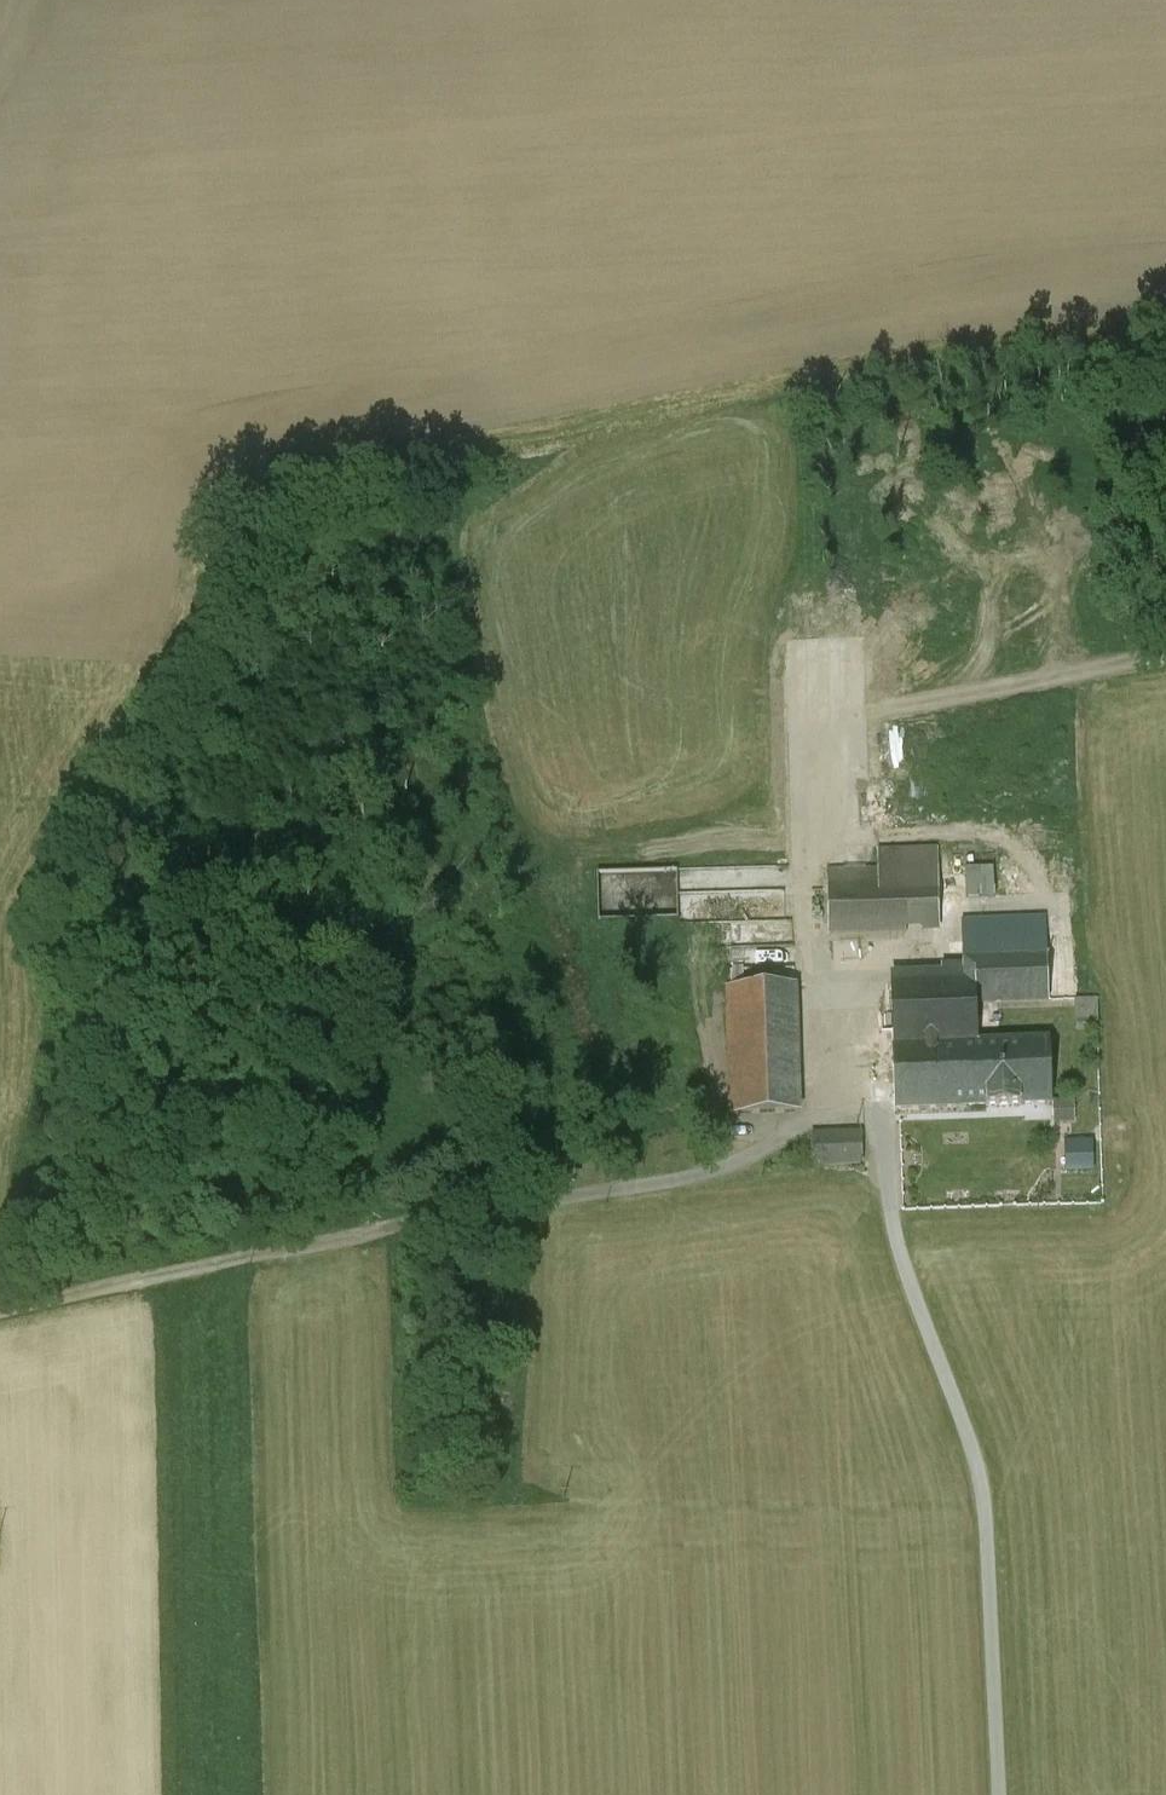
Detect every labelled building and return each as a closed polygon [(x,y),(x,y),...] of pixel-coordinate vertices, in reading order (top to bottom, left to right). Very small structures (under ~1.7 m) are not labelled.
[(879,867),(828,869),(830,939),(943,935),(940,846),(878,848),(879,867)] [(997,895),(998,865),(969,865),(969,895),(997,895)] [(889,970),(892,1042),(980,1038),(979,1002),(1047,1000),(1044,912),(960,915),(961,959),(939,960),(939,968),(889,970)] [(724,987),(727,1116),(802,1114),(799,985),(724,987)] [(1080,1018),(1102,1017),(1101,997),(1079,998),(1080,1018)] [(980,1038),(892,1042),(896,1117),(1050,1110),(1049,1101),(1045,1035),(980,1038)] [(1073,1099),(1049,1101),(1050,1110),(1050,1124),(1075,1123),(1073,1099)] [(858,1125),(808,1128),(810,1168),(860,1165),(858,1125)]
